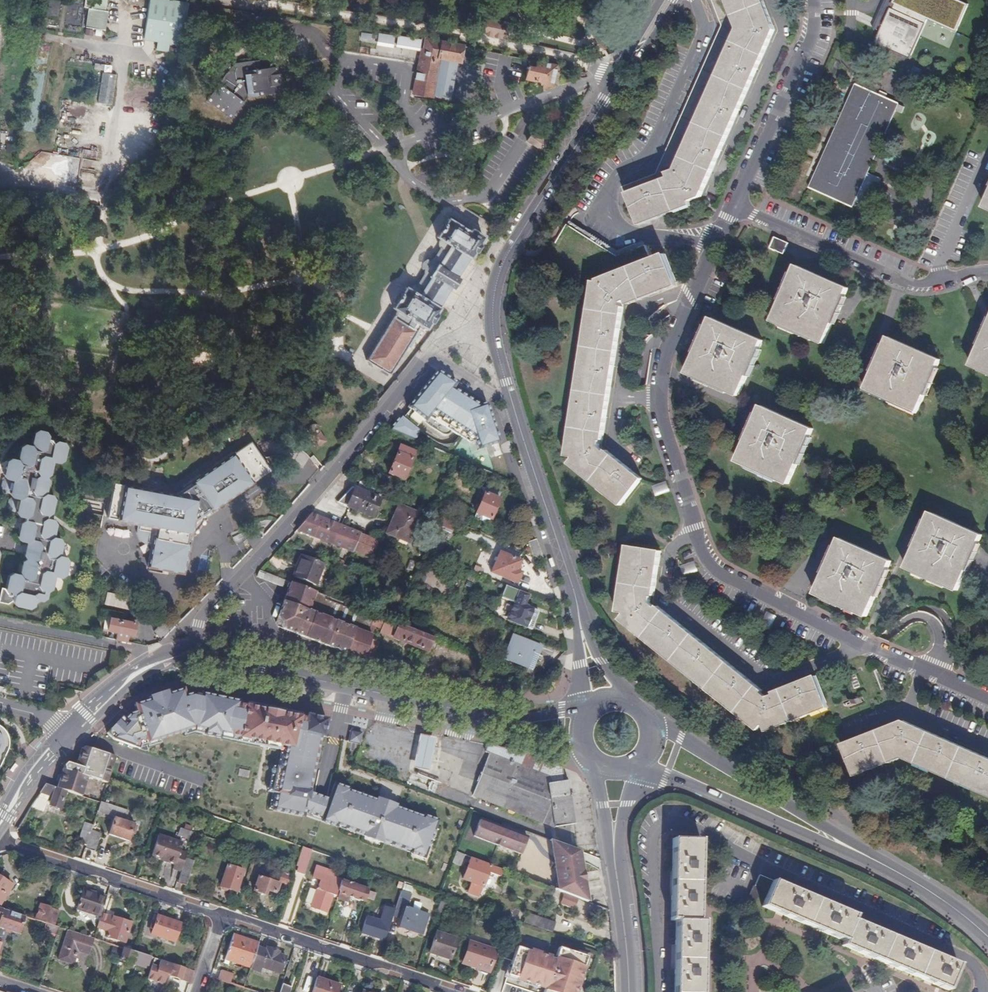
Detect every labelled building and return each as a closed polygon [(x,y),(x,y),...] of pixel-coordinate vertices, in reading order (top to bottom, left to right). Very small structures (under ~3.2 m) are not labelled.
[(90,4),(83,3),(82,10),(86,11),(83,30),(102,33),(105,14),(103,14),(105,0),(90,0),(90,4)] [(700,193),(775,27),(765,0),(720,0),(726,21),(658,175),(654,173),(626,183),(638,215),(654,210),(659,208),(700,193)] [(893,7),(925,22),(927,17),(956,30),(968,2),(963,0),(892,0),(892,1),(895,3),(893,7)] [(186,8),(148,1),(141,41),(154,43),(153,53),(162,54),(163,47),(179,50),(186,8)] [(910,57),(925,22),(893,7),(891,6),(875,41),(910,57)] [(472,23),(470,33),(514,42),(518,25),(484,19),(483,25),(472,23)] [(391,51),(392,44),(377,41),(376,49),(391,51)] [(419,48),(396,44),(395,52),(418,55),(419,48)] [(460,52),(423,46),(420,66),(417,66),(412,101),(431,104),(438,65),(456,68),(458,68),(460,52)] [(554,67),(527,63),(525,82),(540,84),(539,87),(550,88),(554,67)] [(438,65),(432,101),(450,105),(456,68),(438,65)] [(232,69),(225,79),(227,81),(223,86),(221,84),(205,106),(230,124),(245,104),(277,99),(276,92),(278,91),(276,80),(274,80),(273,73),(252,76),(251,67),(232,69)] [(114,79),(99,76),(95,106),(109,108),(114,79)] [(898,103),(856,83),(808,188),(850,207),(898,103)] [(537,148),(542,139),(531,132),(526,141),(537,148)] [(457,296),(466,282),(457,276),(468,258),(469,258),(483,237),(469,228),(467,231),(446,217),(433,235),(436,237),(434,242),(436,247),(428,258),(424,259),(420,265),(420,270),(412,282),(406,283),(404,285),(400,283),(398,287),(395,285),(390,290),(386,298),(389,300),(387,302),(390,305),(358,352),(384,370),(405,339),(409,342),(420,326),(424,329),(437,308),(436,307),(448,290),(457,296)] [(567,229),(550,255),(598,285),(569,465),(623,508),(641,486),(600,454),(624,308),(676,288),(665,261),(651,266),(645,251),(617,261),(567,229)] [(790,241),(775,234),(770,245),(785,252),(790,241)] [(848,293),(797,270),(772,325),(824,348),(848,293)] [(764,347),(712,324),(687,378),(739,402),(764,347)] [(972,370),(987,377),(987,334),(972,370)] [(941,366),(889,343),(867,392),(919,416),(941,366)] [(406,409),(409,411),(422,422),(425,424),(429,419),(476,448),(477,452),(499,445),(486,405),(479,407),(453,390),(456,386),(437,373),(406,409)] [(409,411),(403,419),(416,429),(422,422),(409,411)] [(813,434),(762,411),(737,466),(789,489),(813,434)] [(400,417),(388,432),(414,443),(419,431),(416,429),(403,419),(400,417)] [(314,447),(323,441),(315,428),(313,429),(310,424),(306,424),(303,426),(303,430),(306,434),(305,435),(314,447)] [(38,433),(34,436),(37,441),(35,447),(32,449),(25,447),(20,450),(23,454),(22,460),(17,463),(11,462),(7,465),(10,470),(9,475),(5,477),(7,481),(3,483),(2,490),(4,495),(11,496),(13,500),(9,502),(7,508),(10,513),(17,514),(20,519),(26,520),(25,523),(22,525),(25,529),(23,536),(18,539),(21,543),(27,544),(30,549),(29,555),(24,557),(26,562),(23,565),(26,569),(25,574),(20,577),(15,576),(9,579),(13,582),(11,589),(9,590),(3,588),(0,603),(9,605),(14,603),(18,608),(22,605),(28,607),(30,611),(34,608),(35,605),(32,601),(34,600),(36,602),(42,603),(46,601),(43,596),(44,593),(46,594),(51,591),(48,586),(50,580),(54,578),(61,579),(65,577),(62,572),(63,566),(67,564),(65,560),(59,559),(56,555),(58,547),(62,545),(58,541),(53,540),(50,536),(52,528),(56,527),(53,522),(46,521),(47,518),(51,516),(48,511),(50,505),(54,502),(52,499),(46,498),(42,493),(44,486),(49,484),(46,479),(50,477),(47,473),(48,468),(53,465),(58,466),(64,463),(60,458),(62,452),(66,449),(64,446),(58,444),(53,447),(50,442),(47,441),(48,439),(46,435),(38,433)] [(234,453),(232,454),(251,482),(251,483),(269,471),(250,444),(235,454),(234,453)] [(251,482),(232,454),(191,482),(191,484),(175,495),(178,496),(194,484),(210,508),(211,509),(251,482)] [(402,481),(410,461),(395,455),(386,475),(402,481)] [(667,481),(652,485),(656,496),(670,491),(667,481)] [(383,493),(359,483),(355,492),(350,491),(341,503),(373,517),(383,493)] [(117,519),(123,486),(114,484),(108,518),(117,519)] [(194,484),(178,496),(198,499),(194,519),(210,508),(194,484)] [(175,495),(123,486),(117,519),(117,521),(156,528),(191,534),(194,519),(198,499),(178,496),(175,495)] [(490,522),(497,501),(483,496),(474,516),(473,520),(474,521),(479,524),(481,523),(483,519),(490,522)] [(409,540),(419,516),(398,507),(387,532),(395,536),(396,534),(409,540)] [(378,543),(309,517),(301,525),(296,531),(371,560),(378,543)] [(452,531),(454,524),(441,518),(438,524),(452,531)] [(982,540),(932,518),(908,573),(958,595),(982,540)] [(191,534),(156,528),(155,536),(153,535),(147,567),(184,574),(191,534)] [(241,533),(233,537),(235,544),(244,540),(241,533)] [(543,562),(536,541),(529,544),(532,558),(543,562)] [(891,565),(839,541),(814,596),(867,620),(891,565)] [(653,608),(661,556),(632,552),(622,620),(761,734),(826,709),(815,682),(767,701),(653,608)] [(516,572),(519,562),(498,553),(490,574),(514,584),(519,574),(516,572)] [(323,565),(302,556),(294,577),(315,585),(323,565)] [(683,575),(697,572),(695,562),(680,565),(683,575)] [(471,572),(479,576),(482,569),(474,566),(471,572)] [(286,582),(259,571),(257,572),(257,576),(270,582),(270,583),(283,588),(286,582)] [(375,617),(315,593),(291,584),(289,590),(275,623),(278,629),(362,662),(369,644),(372,638),(367,636),(372,623),(375,617)] [(531,632),(538,613),(524,607),(526,602),(516,598),(507,622),(531,632)] [(137,623),(110,617),(106,631),(117,633),(115,640),(127,642),(129,636),(135,638),(137,623)] [(398,626),(375,617),(372,623),(381,626),(378,634),(427,654),(428,652),(431,653),(434,647),(431,646),(433,639),(398,626)] [(162,640),(175,627),(168,620),(163,625),(161,623),(154,631),(162,640)] [(537,657),(540,648),(511,637),(501,660),(524,669),(530,655),(537,657)] [(364,663),(370,664),(376,647),(369,644),(362,662),(364,663)] [(322,821),(337,826),(338,824),(365,833),(364,835),(383,842),(384,840),(411,849),(411,851),(426,856),(439,818),(424,813),(423,815),(396,806),(396,804),(377,797),(377,799),(349,789),(350,788),(335,783),(329,798),(309,792),(320,736),(322,737),(326,719),(307,715),(306,718),(300,717),(300,714),(284,711),(284,709),(263,705),(263,707),(246,703),(246,706),(238,704),(238,702),(200,694),(200,696),(191,694),(184,696),(182,689),(166,694),(165,692),(148,697),(149,700),(133,705),(135,712),(128,714),(123,720),(121,718),(106,734),(112,741),(133,748),(135,742),(144,739),(146,744),(146,743),(157,740),(182,732),(192,729),(202,731),(201,735),(219,738),(220,734),(260,741),(259,746),(271,748),(272,743),(286,746),(281,768),(277,767),(272,792),(273,792),(276,793),(273,809),(304,816),(304,815),(305,811),(323,816),(322,821)] [(852,777),(901,759),(987,797),(987,765),(903,727),(841,749),(852,777)] [(349,741),(359,743),(361,733),(351,731),(349,741)] [(426,770),(434,738),(418,734),(410,766),(426,770)] [(139,746),(146,744),(144,739),(135,742),(133,748),(138,750),(139,746)] [(272,743),(271,748),(281,750),(277,767),(281,768),(286,746),(272,743)] [(574,824),(568,780),(547,783),(530,777),(532,771),(540,770),(533,768),(532,757),(495,745),(486,747),(486,752),(472,799),(557,826),(574,824)] [(64,765),(107,780),(114,757),(84,748),(80,751),(75,764),(68,762),(64,765)] [(107,780),(64,765),(63,767),(62,771),(60,770),(59,776),(57,776),(56,781),(58,782),(57,788),(81,795),(87,777),(106,783),(107,780)] [(35,800),(31,806),(44,811),(46,804),(51,806),(51,807),(57,809),(57,808),(59,808),(66,791),(57,788),(45,784),(43,786),(40,792),(35,800)] [(127,811),(100,802),(97,811),(111,816),(112,814),(125,818),(127,811)] [(304,815),(322,821),(323,816),(305,811),(304,815)] [(133,824),(114,818),(109,834),(128,840),(133,824)] [(471,836),(519,854),(525,838),(477,820),(471,836)] [(90,832),(91,829),(83,826),(76,846),(85,849),(90,832)] [(188,840),(191,832),(179,828),(176,836),(188,840)] [(90,832),(85,849),(94,852),(100,835),(90,832)] [(181,871),(186,858),(187,854),(179,852),(182,843),(158,835),(152,854),(161,858),(169,860),(168,862),(175,865),(174,868),(181,871)] [(696,839),(668,839),(667,920),(672,920),(672,991),(699,991),(700,921),(695,920),(696,839)] [(578,852),(555,843),(556,866),(554,872),(558,873),(559,882),(556,891),(563,894),(577,899),(586,903),(578,852)] [(234,852),(253,858),(255,852),(236,846),(234,852)] [(304,874),(312,851),(302,847),(295,866),(298,867),(297,872),(304,874)] [(457,852),(453,863),(461,866),(465,855),(457,852)] [(181,871),(177,883),(185,886),(192,866),(194,860),(186,858),(181,871)] [(498,877),(501,870),(491,866),(490,867),(470,859),(463,879),(471,882),(467,892),(479,897),(488,873),(498,877)] [(332,899),(337,900),(340,891),(338,891),(341,882),(342,879),(333,876),(335,871),(317,865),(313,878),(322,881),(312,911),(326,916),(332,899)] [(229,889),(241,893),(241,892),(243,885),(239,884),(244,871),(228,866),(221,886),(222,890),(225,891),(229,889)] [(288,885),(291,877),(282,874),(279,881),(288,885)] [(277,894),(280,885),(259,877),(254,892),(263,895),(265,890),(277,894)] [(0,879),(0,902),(10,886),(0,879)] [(369,891),(341,882),(338,891),(340,891),(337,900),(345,902),(347,897),(365,903),(369,891)] [(944,990),(955,964),(849,919),(851,916),(769,882),(758,906),(840,941),(838,946),(944,990)] [(100,912),(105,897),(82,890),(76,908),(99,915),(100,912)] [(394,908),(393,911),(400,914),(395,927),(421,935),(427,915),(403,907),(407,894),(400,891),(394,908)] [(238,900),(247,902),(249,895),(241,892),(241,893),(238,900)] [(573,910),(577,899),(563,894),(559,905),(573,910)] [(238,900),(235,910),(243,913),(247,902),(238,900)] [(45,922),(49,907),(39,904),(33,919),(45,923),(45,922)] [(361,933),(383,940),(388,925),(393,911),(394,908),(385,904),(379,921),(366,917),(361,933)] [(59,910),(49,907),(45,922),(54,925),(59,910)] [(19,934),(25,917),(0,909),(0,928),(19,934)] [(108,932),(106,937),(127,943),(133,924),(113,917),(100,912),(99,915),(95,928),(108,932)] [(524,923),(552,933),(555,923),(528,913),(524,923)] [(180,924),(156,916),(151,934),(174,942),(180,924)] [(46,932),(55,935),(57,927),(48,924),(46,932)] [(92,938),(67,930),(57,958),(71,962),(76,949),(89,953),(93,939),(92,938)] [(547,977),(557,948),(508,931),(499,958),(512,962),(508,977),(518,980),(522,970),(547,977)] [(258,948),(259,943),(235,936),(227,960),(252,967),(258,948)] [(450,961),(455,945),(434,937),(429,953),(450,961)] [(488,973),(495,952),(469,944),(462,964),(488,973)] [(109,958),(118,960),(119,959),(123,948),(113,945),(109,958)] [(149,957),(135,952),(123,948),(119,959),(133,964),(134,961),(147,965),(149,957)] [(267,951),(258,948),(252,967),(251,970),(260,972),(261,967),(280,973),(285,958),(277,955),(279,952),(267,948),(267,951)] [(557,948),(547,977),(522,970),(518,980),(545,989),(545,991),(576,991),(588,958),(557,948)] [(151,966),(150,969),(148,975),(165,980),(167,974),(181,978),(184,968),(154,958),(151,966)] [(221,971),(219,979),(236,984),(238,975),(221,971)] [(317,977),(312,991),(339,991),(341,985),(317,977)] [(282,983),(279,991),(289,991),(291,986),(282,983)]
